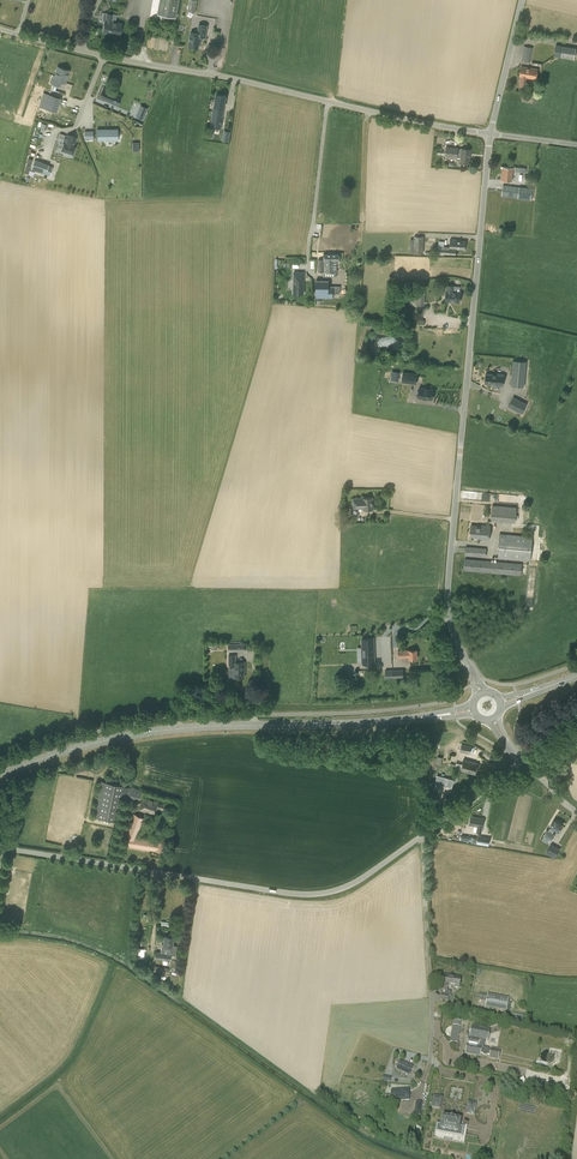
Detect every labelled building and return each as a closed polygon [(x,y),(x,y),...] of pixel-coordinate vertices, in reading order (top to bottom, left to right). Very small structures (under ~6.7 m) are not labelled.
[(158,14),(177,17),(179,0),(160,0),(158,14)] [(197,0),(189,0),(187,11),(196,12),(197,0)] [(105,21),(103,33),(120,35),(121,24),(105,21)] [(200,37),(205,37),(207,26),(199,24),(197,33),(191,32),(188,47),(198,49),(200,37)] [(533,48),(524,46),(521,61),(530,62),(533,48)] [(562,46),(560,57),(574,60),(576,48),(562,46)] [(70,70),(57,66),(53,79),(52,79),(51,83),(60,87),(62,82),(66,83),(70,70)] [(521,67),(519,76),(521,77),(519,86),(525,87),(525,86),(527,86),(527,83),(526,82),(526,80),(527,78),(536,79),(538,70),(521,67)] [(99,97),(113,103),(117,94),(103,88),(99,97)] [(53,111),(58,97),(48,94),(44,108),(53,111)] [(217,95),(215,101),(219,102),(218,106),(214,105),(210,127),(221,129),(224,107),(223,107),(224,103),(225,103),(226,96),(217,95)] [(147,108),(141,105),(136,116),(143,119),(147,108)] [(118,129),(97,129),(97,141),(118,140),(118,129)] [(230,142),(231,131),(225,130),(223,141),(230,142)] [(61,150),(73,153),(75,146),(74,146),(76,138),(68,135),(65,143),(64,143),(61,150)] [(470,149),(462,148),(462,149),(452,147),(445,146),(444,156),(451,157),(457,157),(461,158),(461,162),(469,163),(470,149)] [(24,172),(28,173),(33,160),(29,158),(24,172)] [(34,160),(31,170),(50,176),(53,167),(48,165),(48,164),(34,160)] [(512,181),(513,168),(503,167),(502,180),(512,181)] [(530,199),(532,189),(503,185),(502,196),(530,199)] [(413,252),(423,253),(424,236),(414,236),(413,252)] [(457,240),(451,239),(450,246),(438,246),(437,254),(444,255),(444,253),(455,254),(456,248),(465,249),(465,241),(457,240)] [(340,254),(324,254),(324,259),(318,259),(318,272),(336,272),(336,260),(340,260),(340,254)] [(303,294),(304,272),(294,272),(294,293),(294,292),(303,292),(303,294)] [(316,281),(315,298),(329,298),(329,281),(316,281)] [(454,286),(447,285),(445,300),(460,302),(461,292),(454,291),(454,286)] [(424,305),(425,291),(417,290),(415,304),(424,305)] [(442,335),(443,330),(443,325),(429,323),(428,330),(428,334),(442,335)] [(524,386),(526,361),(513,360),(511,385),(524,386)] [(419,375),(403,373),(402,381),(418,383),(419,375)] [(494,374),(486,373),(485,383),(493,384),(493,385),(503,386),(504,374),(495,373),(494,374)] [(418,397),(432,399),(433,389),(419,387),(418,397)] [(522,413),(527,404),(513,397),(508,406),(522,413)] [(373,509),(372,497),(353,498),(354,508),(364,508),(364,509),(373,509)] [(518,520),(518,515),(516,515),(516,507),(493,505),(491,520),(515,522),(515,520),(518,520)] [(471,525),(470,536),(479,537),(479,538),(490,539),(491,526),(480,525),(480,526),(471,525)] [(532,537),(500,534),(498,557),(531,560),(532,537)] [(486,548),(466,546),(465,555),(486,557),(486,548)] [(521,574),(522,563),(465,558),(464,570),(521,574)] [(374,647),(374,643),(374,642),(373,642),(373,638),(373,637),(362,638),(362,648),(363,648),(364,662),(374,662),(374,655),(373,655),(373,651),(374,651),(374,647)] [(245,643),(228,643),(229,651),(245,651),(245,643)] [(417,658),(417,649),(398,650),(398,658),(409,657),(409,659),(417,658)] [(229,654),(229,665),(235,665),(235,677),(245,677),(244,668),(245,668),(245,662),(236,662),(236,654),(229,654)] [(461,751),(469,752),(470,745),(462,744),(461,751)] [(461,770),(475,774),(478,763),(464,759),(461,770)] [(456,781),(439,776),(438,781),(449,784),(448,787),(454,789),(456,781)] [(120,801),(123,786),(100,781),(92,817),(98,818),(116,821),(117,813),(121,814),(124,802),(120,801)] [(126,796),(139,800),(142,790),(133,787),(133,789),(128,787),(126,796)] [(164,810),(166,806),(143,799),(140,810),(153,814),(156,807),(164,810)] [(133,840),(142,817),(132,813),(123,836),(122,845),(162,852),(163,842),(152,840),(151,843),(133,840)] [(482,833),(484,819),(471,816),(469,825),(477,826),(477,832),(482,833)] [(554,820),(550,826),(551,826),(548,831),(547,830),(544,835),(545,835),(543,838),(546,839),(548,837),(552,840),(555,835),(552,833),(555,829),(558,831),(562,824),(554,820)] [(478,836),(477,844),(488,846),(490,837),(478,836)] [(560,849),(551,844),(546,853),(555,858),(560,849)] [(165,935),(163,944),(166,945),(165,949),(166,950),(165,952),(155,951),(154,958),(170,961),(171,955),(175,956),(177,946),(172,945),(174,937),(165,935)] [(168,968),(154,966),(152,973),(167,975),(168,968)] [(441,991),(445,991),(445,995),(442,994),(440,999),(448,1001),(451,1001),(451,996),(449,996),(450,991),(447,991),(448,986),(459,988),(461,979),(454,977),(445,975),(443,985),(442,985),(441,991)] [(510,1010),(512,1000),(492,996),(489,1007),(510,1010)] [(460,1022),(454,1021),(451,1041),(457,1043),(460,1026),(460,1022)] [(488,1040),(490,1030),(485,1029),(485,1028),(472,1025),(470,1037),(468,1037),(465,1054),(480,1056),(481,1053),(483,1054),(483,1055),(487,1055),(487,1054),(489,1055),(489,1058),(498,1060),(499,1056),(500,1050),(487,1048),(484,1047),(485,1039),(488,1040)] [(396,1070),(409,1076),(413,1067),(405,1063),(404,1063),(400,1062),(396,1070)] [(518,1080),(522,1087),(527,1084),(523,1077),(518,1080)] [(408,1088),(391,1090),(392,1101),(397,1100),(397,1101),(409,1100),(408,1088)] [(432,1107),(439,1108),(441,1097),(434,1096),(432,1107)] [(416,1102),(414,1114),(421,1115),(423,1103),(416,1102)] [(474,1114),(476,1104),(469,1102),(467,1113),(474,1114)] [(443,1116),(441,1128),(447,1130),(459,1132),(461,1119),(455,1118),(450,1117),(449,1117),(443,1116)]
